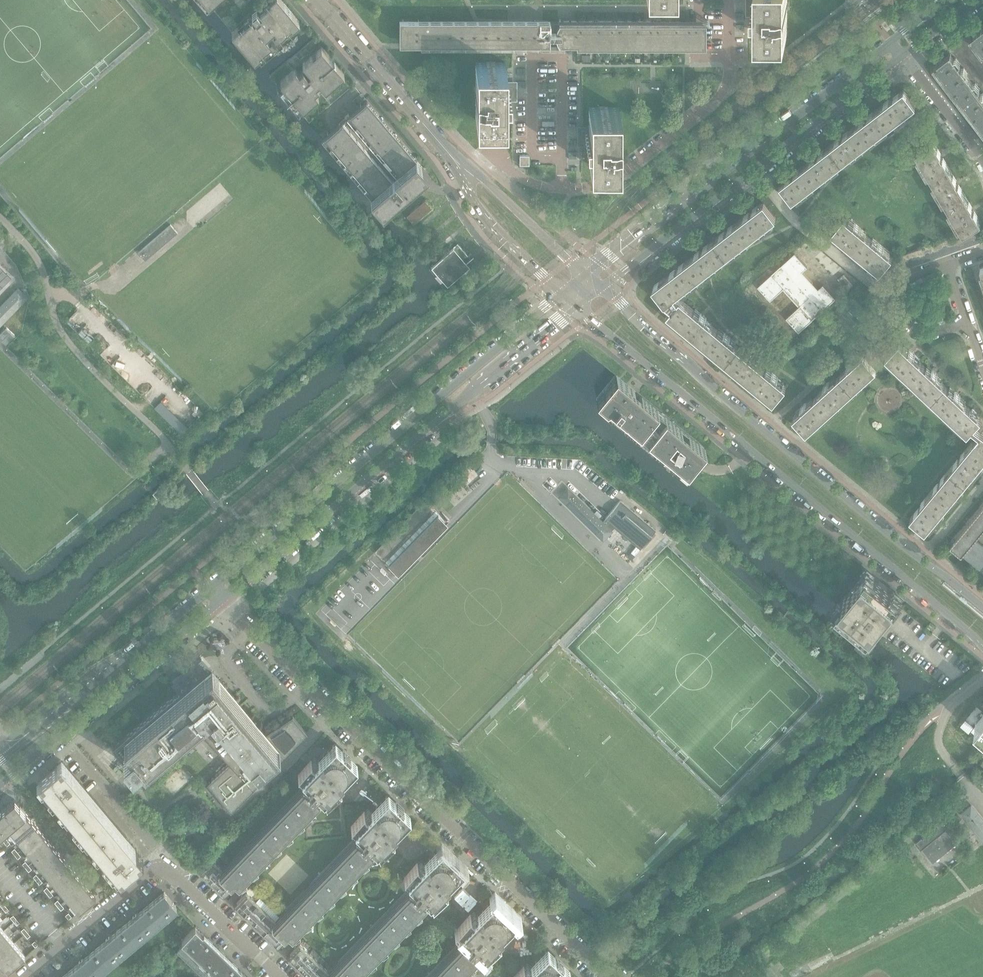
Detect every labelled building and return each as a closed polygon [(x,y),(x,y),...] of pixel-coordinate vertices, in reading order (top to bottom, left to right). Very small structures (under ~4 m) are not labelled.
[(282,0),(200,0),(206,8),(209,6),(231,32),(254,59),(261,67),(306,29),(282,0)] [(748,13),(757,13),(757,16),(757,35),(772,35),(787,35),(787,11),(787,10),(787,6),(787,4),(781,4),(781,2),(787,2),(787,1),(787,0),(748,0),(748,13)] [(705,21),(683,21),(550,21),(550,19),(399,19),(399,44),(491,43),(576,43),(576,46),(705,46),(705,21)] [(982,28),(981,28),(976,32),(977,32),(972,36),(971,37),(982,53),(982,28)] [(354,85),(344,73),(314,38),(268,76),(276,85),(276,84),(280,89),(299,111),(299,112),(309,123),(354,85)] [(969,79),(961,68),(951,55),(951,54),(950,53),(934,66),(935,67),(935,66),(942,76),(942,77),(945,81),(946,82),(946,81),(954,91),(969,79)] [(507,95),(507,91),(507,86),(505,86),(505,62),(475,62),(475,90),(482,90),(482,93),(475,93),(475,120),(505,120),(505,96),(507,95)] [(981,93),(969,79),(954,91),(962,101),(961,102),(965,107),(966,106),(973,116),(982,108),(982,97),(981,93)] [(903,89),(892,98),(879,108),(891,124),(915,105),(903,89)] [(428,170),(366,98),(348,113),(321,137),(382,209),(428,170)] [(619,165),(619,136),(619,134),(612,134),(612,132),(619,132),(619,107),(589,107),(589,131),(587,131),(587,140),(589,140),(589,165),(619,165)] [(881,131),(891,124),(879,108),(855,127),(867,143),(877,135),(878,137),(880,135),(883,133),(881,131)] [(973,116),(981,126),(980,127),(982,130),(982,108),(973,116)] [(856,150),(867,143),(855,127),(830,146),(842,162),(852,154),(853,156),(855,155),(858,152),(856,150)] [(949,169),(933,143),(933,142),(916,152),(932,179),(949,169)] [(832,170),(842,162),(830,146),(805,165),(817,181),(827,173),(828,175),(833,172),(832,170)] [(529,164),(529,155),(519,155),(519,164),(529,164)] [(792,200),(817,181),(805,165),(780,184),(792,200)] [(964,196),(949,169),(932,179),(938,190),(936,191),(939,196),(941,195),(945,202),(947,206),(964,196)] [(980,223),(973,211),(964,196),(947,206),(963,232),(967,230),(972,228),(977,225),(980,223)] [(413,223),(431,208),(425,200),(407,215),(413,223)] [(776,218),(764,202),(739,221),(751,237),(776,218)] [(868,236),(857,227),(844,216),(831,232),(855,252),(868,236)] [(751,237),(739,221),(714,240),(726,255),(736,248),(738,250),(742,246),(741,244),(751,237)] [(177,232),(170,224),(138,252),(145,260),(177,232)] [(982,241),(977,225),(972,228),(977,243),(982,241)] [(977,243),(972,228),(967,230),(971,245),(977,243)] [(971,245),(967,230),(963,232),(963,233),(962,233),(966,246),(971,245)] [(966,246),(962,233),(957,235),(961,248),(966,246)] [(961,248),(957,235),(951,237),(956,250),(961,248)] [(892,256),(889,253),(868,236),(855,252),(880,272),(885,265),(891,258),(892,256)] [(956,250),(951,237),(946,239),(951,252),(956,250)] [(951,252),(946,239),(941,241),(945,254),(951,252)] [(726,255),(714,240),(690,259),(702,275),(711,267),(713,269),(717,266),(716,264),(726,255)] [(945,254),(941,241),(936,242),(940,256),(945,254)] [(940,256),(936,242),(931,244),(935,257),(940,256)] [(459,269),(473,256),(470,258),(468,255),(457,243),(430,266),(443,282),(459,269)] [(935,257),(931,244),(925,246),(930,259),(935,257)] [(930,259),(925,246),(920,248),(925,261),(930,259)] [(925,261),(920,248),(915,250),(919,263),(925,261)] [(919,263),(915,250),(910,252),(914,265),(919,263)] [(914,265),(910,252),(904,253),(909,267),(914,265)] [(794,253),(758,286),(770,300),(783,288),(799,306),(786,317),(799,331),(835,298),(823,285),(818,289),(802,271),(807,267),(794,253)] [(909,267),(904,253),(894,257),(893,256),(892,256),(891,258),(899,265),(903,268),(903,269),(909,267)] [(899,265),(891,258),(885,265),(894,272),(899,265)] [(702,275),(690,259),(665,278),(677,294),(687,286),(688,288),(693,284),(691,282),(702,275)] [(12,278),(0,267),(0,290),(12,278)] [(853,285),(843,274),(839,278),(848,289),(853,285)] [(677,294),(665,278),(652,288),(664,303),(665,303),(666,303),(673,296),(677,294)] [(26,297),(18,289),(0,307),(0,323),(26,297)] [(677,322),(690,307),(680,298),(677,294),(673,296),(666,303),(672,308),(667,314),(677,322)] [(714,327),(704,319),(706,317),(701,313),(700,315),(690,307),(677,322),(701,342),(714,327)] [(8,331),(4,326),(0,330),(0,339),(8,331)] [(738,346),(728,338),(729,336),(725,333),(723,335),(714,327),(701,342),(725,362),(738,346)] [(4,343),(13,335),(8,331),(0,339),(4,343)] [(885,356),(897,344),(887,333),(883,336),(880,333),(878,335),(881,338),(863,354),(874,367),(885,356)] [(913,355),(915,353),(910,349),(909,351),(899,342),(897,344),(885,356),(908,377),(921,363),(913,355)] [(762,366),(752,358),(754,356),(749,353),(747,354),(738,346),(725,362),(749,381),(762,366)] [(853,389),(876,369),(876,368),(874,367),(863,354),(853,362),(851,361),(848,364),(847,364),(849,366),(839,375),(853,389)] [(935,376),(937,374),(933,370),(931,372),(921,363),(908,377),(931,399),(944,384),(935,376)] [(786,386),(775,377),(762,366),(749,381),(773,402),(786,386)] [(705,448),(642,396),(634,390),(616,375),(596,399),(614,414),(669,459),(665,464),(672,469),(675,461),(687,470),(705,448)] [(830,410),(853,389),(839,375),(830,384),(828,382),(824,386),(825,387),(816,396),(830,410)] [(958,397),(960,396),(956,391),(954,393),(944,384),(931,399),(953,420),(967,405),(958,397)] [(806,432),(830,410),(816,396),(807,404),(805,402),(801,406),(803,408),(793,417),(806,432)] [(981,419),(981,418),(967,405),(953,420),(974,440),(981,431),(982,429),(982,425),(979,421),(981,419)] [(981,431),(974,440),(970,445),(982,456),(982,433),(981,431)] [(977,468),(982,461),(982,456),(970,445),(950,469),(965,482),(973,473),(975,474),(978,470),(979,469),(977,468)] [(959,494),(957,492),(965,482),(950,469),(930,493),(946,506),(953,497),(955,498),(959,494)] [(647,520),(636,510),(634,512),(623,503),(620,500),(602,522),(568,488),(560,496),(603,538),(611,530),(610,530),(614,524),(641,547),(640,547),(641,548),(656,530),(655,530),(646,522),(647,520)] [(938,519),(939,518),(939,517),(938,516),(946,506),(930,493),(910,518),(925,530),(934,520),(936,522),(938,519)] [(447,518),(449,520),(449,519),(447,517),(444,520),(425,501),(375,551),(395,570),(392,573),(395,575),(393,573),(447,518)] [(950,545),(961,555),(962,555),(962,554),(982,571),(982,545),(975,538),(982,529),(982,506),(950,545)] [(676,535),(667,528),(663,533),(672,540),(676,535)] [(869,633),(899,596),(867,570),(837,606),(869,633)] [(176,695),(113,747),(115,751),(117,752),(132,771),(134,774),(140,769),(167,742),(190,720),(199,729),(229,762),(217,774),(207,783),(231,811),(307,732),(292,715),(283,721),(281,722),(266,732),(212,668),(209,670),(207,669),(205,670),(201,674),(197,668),(191,674),(190,673),(189,673),(188,673),(187,673),(186,673),(185,674),(184,675),(184,676),(184,677),(185,678),(185,679),(178,684),(183,689),(176,695)] [(308,784),(306,787),(319,800),(322,797),(326,802),(327,803),(337,793),(341,789),(341,788),(340,789),(336,786),(340,782),(357,764),(335,743),(318,760),(314,764),(311,761),(312,760),(311,759),(298,775),(299,775),(308,784)] [(173,766),(177,762),(173,757),(168,762),(173,766)] [(143,857),(78,779),(61,759),(39,778),(121,876),(143,857)] [(239,885),(302,820),(320,801),(319,800),(306,787),(224,871),(222,869),(219,873),(231,885),(231,884),(234,880),(239,885)] [(362,836),(359,839),(373,851),(375,849),(379,853),(379,854),(380,854),(390,845),(395,840),(394,840),(393,841),(390,837),(393,833),(410,815),(388,794),(371,812),(367,816),(364,812),(365,811),(364,811),(360,816),(351,826),(351,827),(352,826),(362,836)] [(25,812),(14,799),(0,810),(0,834),(8,827),(25,812)] [(963,813),(982,838),(982,819),(972,805),(963,813)] [(13,833),(31,819),(25,812),(8,827),(13,833)] [(19,840),(36,825),(31,819),(13,833),(19,840)] [(956,843),(953,839),(957,835),(958,835),(945,819),(944,819),(917,842),(917,841),(916,842),(933,862),(932,861),(955,842),(956,843)] [(24,846),(42,832),(36,825),(19,840),(24,846)] [(30,853),(47,838),(42,832),(24,846),(30,853)] [(35,859),(52,845),(47,838),(30,853),(35,859)] [(292,937),(356,871),(374,852),(373,851),(359,839),(278,922),(276,921),(272,925),(284,937),(285,936),(284,935),(287,932),(292,937)] [(40,865),(58,851),(52,845),(35,859),(40,865)] [(415,887),(412,890),(426,903),(428,900),(433,905),(432,905),(433,906),(443,896),(448,892),(447,891),(446,892),(443,888),(446,885),(464,867),(441,846),(424,863),(421,867),(417,864),(418,863),(417,862),(413,867),(404,878),(405,878),(415,887)] [(46,872),(63,857),(58,851),(40,865),(46,872)] [(51,878),(69,864),(63,857),(46,872),(51,878)] [(219,873),(222,869),(212,859),(200,872),(210,882),(219,873)] [(57,885),(74,870),(69,864),(51,878),(57,885)] [(62,891),(79,877),(74,870),(57,885),(62,891)] [(231,885),(219,873),(210,882),(224,896),(233,887),(231,885)] [(67,898),(85,883),(79,877),(62,891),(67,898)] [(73,904),(90,890),(85,883),(67,898),(73,904)] [(78,911),(96,897),(90,890),(73,904),(78,911)] [(409,923),(427,904),(426,903),(412,890),(411,891),(331,974),(329,972),(325,976),(326,976),(356,976),(409,923)] [(177,907),(164,892),(148,905),(161,920),(177,907)] [(244,914),(256,902),(246,892),(233,904),(244,914)] [(468,939),(465,941),(479,954),(481,952),(486,956),(485,956),(486,957),(496,947),(501,943),(500,943),(499,943),(496,940),(500,936),(517,918),(495,897),(478,915),(474,919),(470,915),(471,914),(470,914),(466,919),(457,929),(458,930),(458,929),(468,939)] [(253,924),(266,911),(256,902),(244,914),(253,924)] [(134,943),(161,920),(148,905),(137,914),(134,916),(132,917),(132,918),(121,927),(134,943)] [(272,925),(276,921),(266,911),(253,924),(263,933),(272,925)] [(286,938),(284,937),(272,925),(263,933),(278,947),(286,938)] [(107,965),(134,943),(121,927),(110,936),(105,940),(106,940),(94,950),(107,965)] [(228,958),(227,958),(223,954),(224,954),(219,949),(218,950),(214,946),(215,945),(214,944),(213,945),(208,940),(209,940),(208,939),(208,940),(203,935),(203,934),(202,934),(195,927),(182,941),(184,943),(177,950),(204,976),(241,976),(244,974),(240,969),(239,969),(234,964),(234,963),(233,964),(228,959),(228,958)] [(9,936),(3,929),(0,932),(0,943),(9,936)] [(14,942),(9,936),(0,943),(0,954),(14,942)] [(462,974),(480,956),(479,954),(465,941),(431,976),(459,976),(462,974)] [(19,949),(14,942),(0,954),(0,961),(2,963),(19,949)] [(297,966),(309,953),(299,943),(287,956),(297,966)] [(570,970),(548,948),(531,966),(527,970),(523,967),(524,966),(524,965),(520,970),(519,971),(513,976),(563,976),(570,970)] [(8,970),(25,956),(19,949),(2,963),(8,970)] [(107,965),(94,950),(83,959),(78,962),(79,963),(67,972),(71,976),(93,976),(107,965)] [(307,975),(319,963),(309,953),(297,966),(307,975)] [(325,976),(329,972),(319,963),(307,975),(309,976),(324,976),(325,976)]
